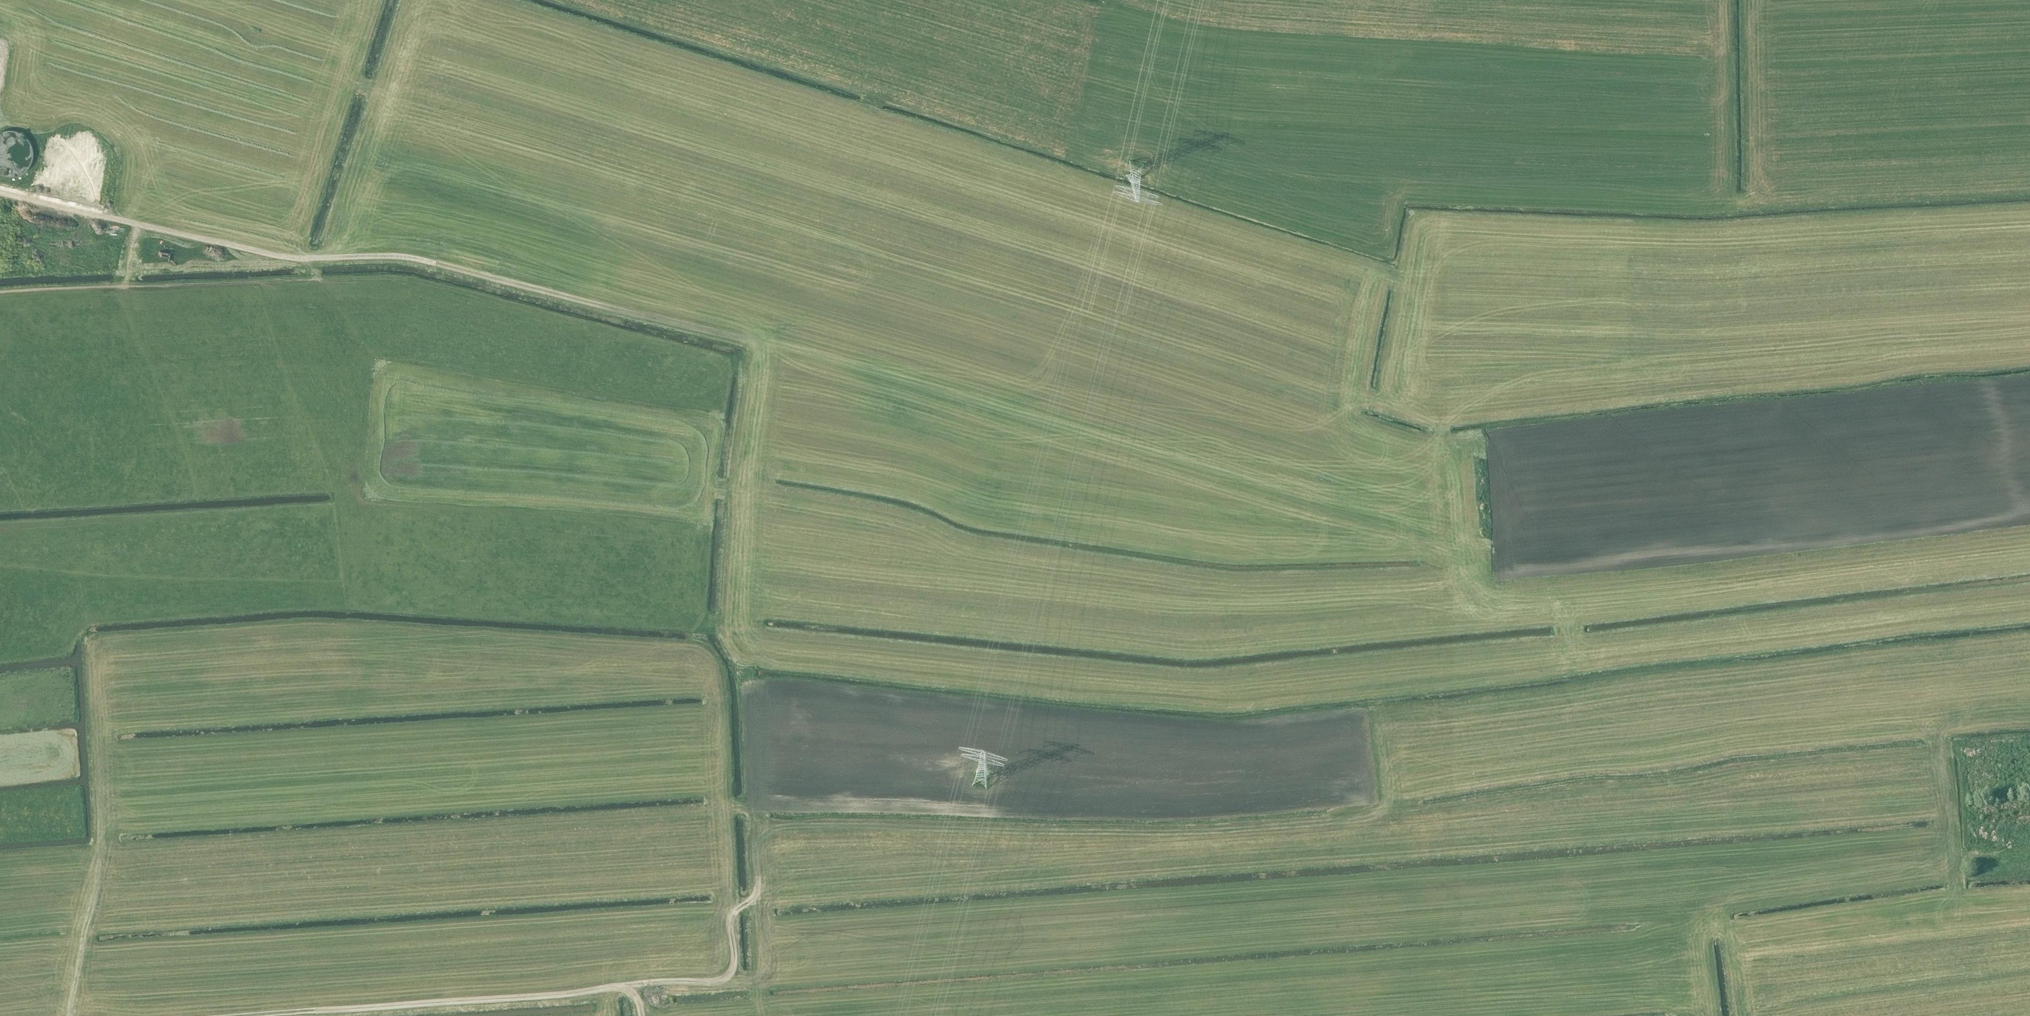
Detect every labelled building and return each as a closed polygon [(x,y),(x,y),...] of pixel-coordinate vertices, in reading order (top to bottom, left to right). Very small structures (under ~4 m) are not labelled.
[(0,127),(0,177),(30,175),(26,126),(0,127)]
